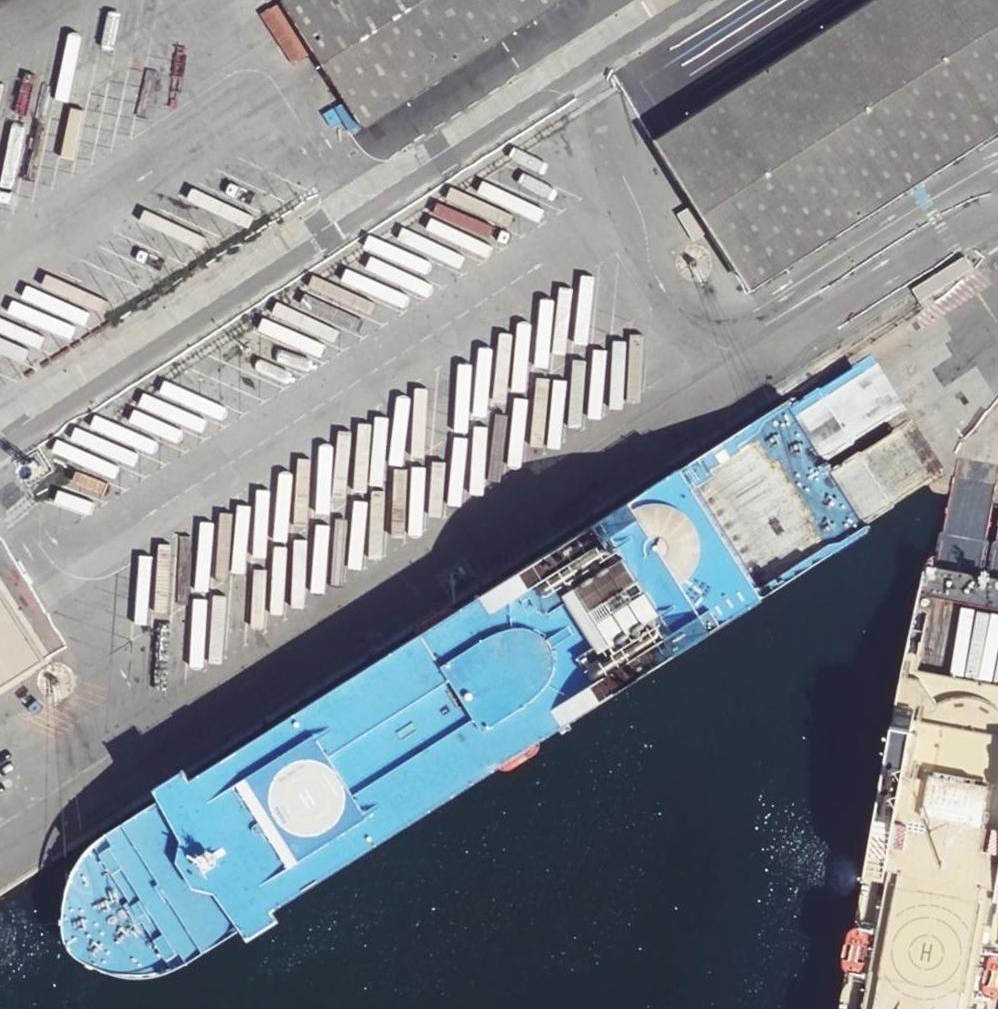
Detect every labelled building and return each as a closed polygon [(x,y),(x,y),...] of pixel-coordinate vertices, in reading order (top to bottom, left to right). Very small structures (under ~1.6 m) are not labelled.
[(366,128),(564,0),(283,0),(366,128)] [(659,147),(725,246),(754,288),(767,279),(997,131),(997,0),(887,0),(659,147)] [(0,584),(0,686),(47,657),(0,584)]
